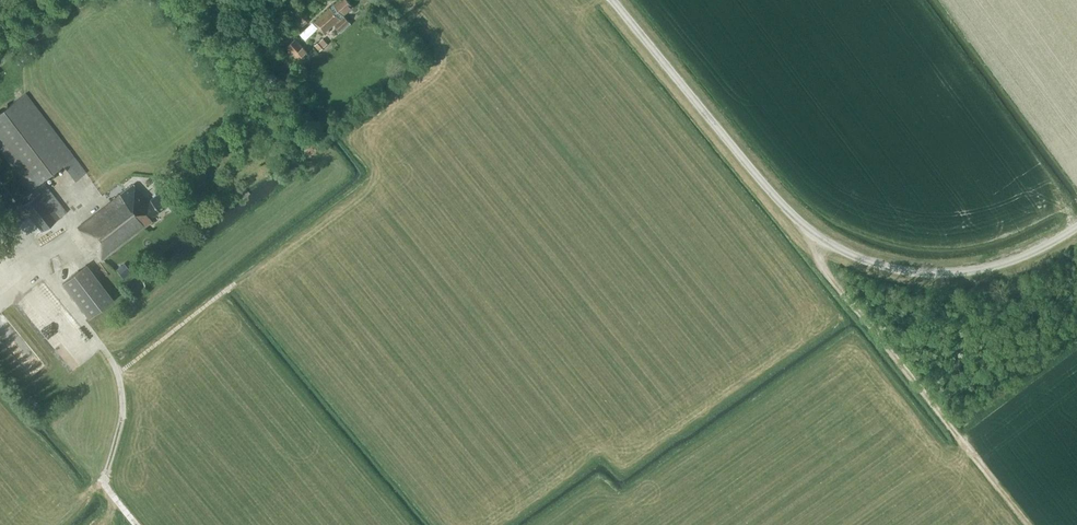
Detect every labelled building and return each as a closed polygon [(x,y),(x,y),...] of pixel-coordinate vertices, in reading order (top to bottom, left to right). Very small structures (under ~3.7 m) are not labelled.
[(344,15),(354,6),(349,0),(340,0),(315,22),(324,33),(334,24),(342,32),(351,23),(344,15)] [(302,11),(296,18),(303,24),(309,17),(302,11)] [(328,44),(323,38),(315,45),(320,51),(328,44)] [(303,47),(296,39),(287,47),(298,60),(308,51),(303,47)] [(407,51),(413,58),(419,53),(412,46),(407,51)] [(73,156),(59,137),(26,91),(0,111),(0,149),(29,189),(33,186),(34,187),(25,194),(28,199),(21,205),(39,231),(57,218),(64,212),(41,180),(62,165),(74,181),(85,173),(73,156)] [(147,200),(135,184),(133,182),(78,225),(103,257),(153,219),(151,216),(173,199),(164,187),(147,200)] [(89,316),(113,298),(86,263),(63,281),(89,316)] [(124,263),(116,269),(123,279),(132,272),(124,263)]
